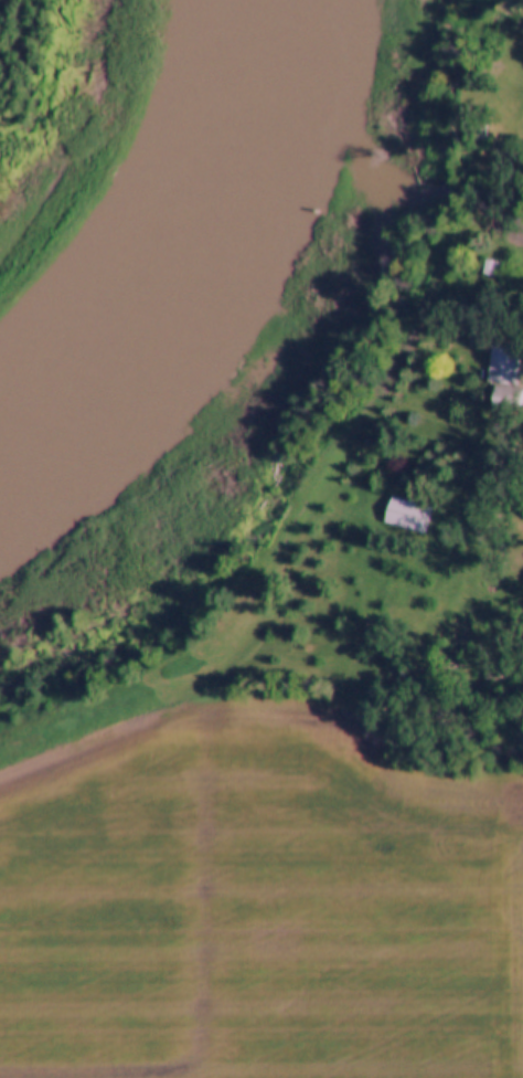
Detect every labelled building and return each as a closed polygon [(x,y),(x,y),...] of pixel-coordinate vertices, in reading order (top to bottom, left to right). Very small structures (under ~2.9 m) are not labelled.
[(487,383),(515,385),(518,347),(489,345),(487,383)] [(522,390),(492,385),(489,410),(519,414),(522,390)] [(382,523),(420,535),(429,508),(391,496),(382,523)]
